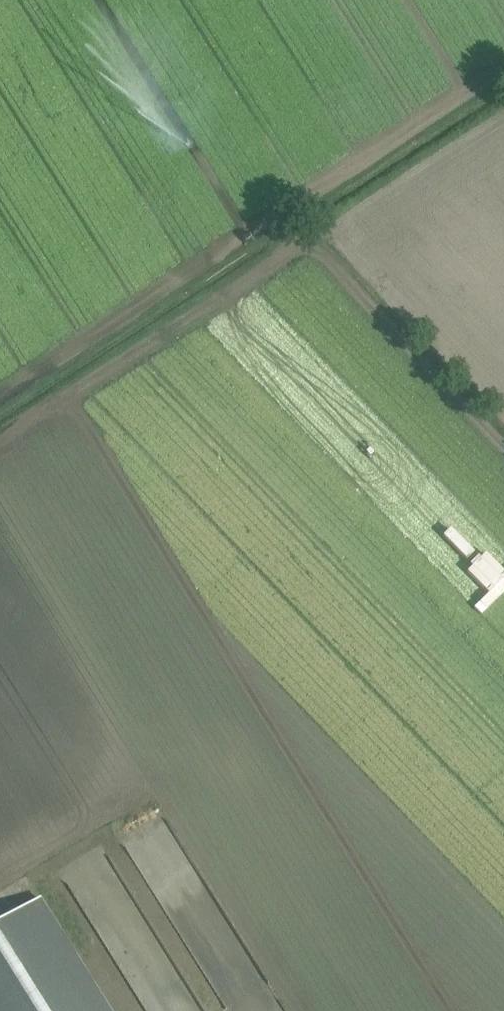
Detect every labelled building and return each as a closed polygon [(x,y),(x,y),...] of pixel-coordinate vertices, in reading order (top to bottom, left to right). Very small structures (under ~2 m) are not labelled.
[(41,896),(0,922),(0,1010),(112,1010),(41,896)]
